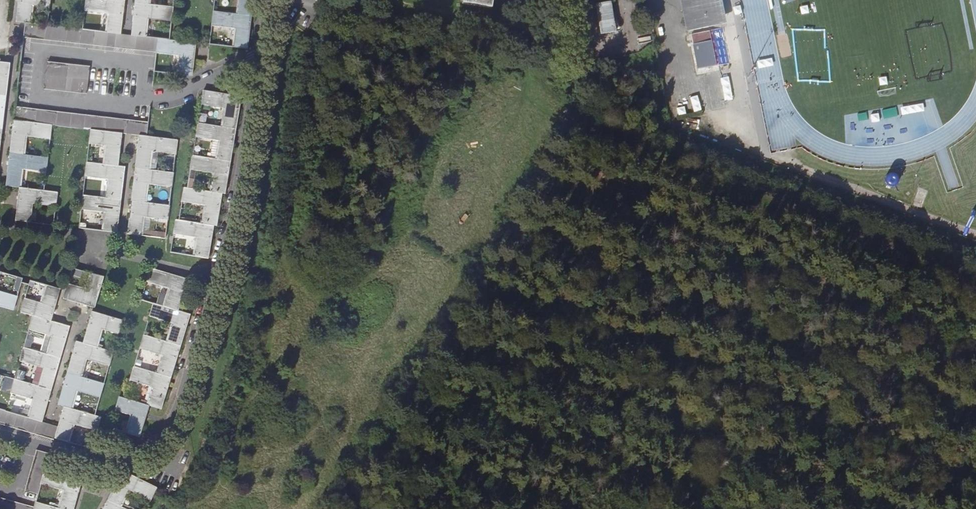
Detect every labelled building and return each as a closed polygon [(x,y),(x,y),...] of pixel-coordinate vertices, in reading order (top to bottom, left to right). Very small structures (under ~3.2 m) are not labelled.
[(25,23),(29,23),(32,4),(49,6),(50,0),(18,0),(16,21),(25,22),(25,23)] [(106,32),(109,33),(116,33),(120,34),(124,1),(115,0),(86,0),(84,12),(109,14),(106,32)] [(253,0),(239,0),(238,14),(251,16),(253,0)] [(462,3),(491,9),(492,4),(492,1),(492,0),(462,0),(462,3)] [(691,31),(722,24),(717,0),(685,0),(691,31)] [(134,2),(130,35),(137,36),(144,37),(145,37),(147,18),(171,21),(173,7),(148,4),(134,2)] [(247,49),(251,16),(238,14),(213,11),(211,26),(235,29),(233,47),(247,49)] [(29,23),(25,23),(23,37),(31,38),(32,23),(29,23)] [(32,23),(31,38),(37,39),(39,24),(32,23)] [(44,40),(46,25),(39,24),(37,39),(44,40)] [(53,26),(46,25),(44,40),(51,41),(53,26)] [(60,27),(53,26),(51,41),(59,41),(60,27)] [(67,28),(60,27),(59,41),(66,42),(67,28)] [(67,28),(66,42),(72,43),(74,28),(67,28)] [(81,29),(74,28),(72,43),(79,44),(81,29)] [(81,29),(79,44),(87,45),(88,30),(81,29)] [(722,29),(692,35),(699,70),(729,64),(722,29)] [(88,30),(87,45),(94,45),(95,31),(88,30)] [(95,31),(94,45),(100,46),(102,32),(95,31)] [(106,32),(102,32),(100,46),(108,47),(109,33),(106,32)] [(109,33),(108,47),(114,48),(116,33),(109,33)] [(116,33),(114,48),(121,48),(123,34),(120,34),(116,33)] [(123,34),(121,48),(125,49),(128,49),(129,35),(126,35),(123,34)] [(129,35),(128,49),(135,50),(137,36),(130,35),(129,35)] [(137,36),(135,50),(142,51),(144,37),(137,36)] [(142,51),(149,52),(151,37),(145,37),(144,37),(142,51)] [(149,52),(156,52),(158,38),(151,37),(149,52)] [(158,38),(156,52),(180,55),(178,74),(192,75),(196,42),(169,39),(158,38)] [(53,76),(55,62),(48,61),(46,75),(53,76)] [(6,96),(10,63),(0,62),(0,95),(6,96)] [(62,63),(55,62),(53,76),(60,77),(62,63)] [(69,63),(62,63),(60,77),(67,77),(69,63)] [(76,64),(69,63),(67,77),(74,78),(76,64)] [(82,65),(76,64),(74,78),(81,79),(82,65)] [(89,66),(82,65),(81,79),(88,80),(89,66)] [(52,89),(53,76),(46,75),(44,89),(52,89)] [(60,77),(53,76),(52,89),(59,90),(60,77)] [(60,77),(59,90),(66,91),(67,77),(60,77)] [(67,77),(66,91),(72,92),(74,78),(67,77)] [(74,78),(72,92),(79,93),(81,79),(74,78)] [(81,79),(79,93),(86,93),(88,80),(81,79)] [(222,127),(236,129),(242,96),(203,90),(201,105),(225,109),(222,127)] [(15,106),(13,121),(21,122),(22,107),(15,106)] [(22,107),(21,122),(28,122),(29,108),(22,107)] [(36,109),(29,108),(28,122),(34,123),(36,109)] [(36,109),(34,123),(42,124),(43,110),(36,109)] [(42,124),(49,125),(51,111),(43,110),(42,124)] [(49,125),(52,125),(56,126),(58,111),(51,111),(49,125)] [(58,111),(56,126),(63,127),(64,112),(58,111)] [(64,112),(63,127),(70,128),(71,113),(64,112)] [(79,114),(71,113),(70,128),(77,128),(79,114)] [(77,128),(84,129),(86,115),(79,114),(77,128)] [(84,129),(91,130),(93,116),(86,115),(84,129)] [(93,116),(91,130),(98,131),(99,116),(93,116)] [(99,116),(98,131),(105,132),(106,117),(99,116)] [(106,117),(105,132),(112,132),(113,118),(106,117)] [(112,132),(119,133),(120,119),(113,118),(112,132)] [(119,133),(122,134),(126,134),(128,120),(120,119),(119,133)] [(126,134),(132,135),(134,121),(128,120),(126,134)] [(21,122),(13,121),(10,153),(23,155),(25,136),(50,139),(52,125),(49,125),(42,124),(34,123),(28,122),(21,122)] [(132,135),(139,136),(141,121),(134,121),(132,135)] [(141,121),(139,136),(147,136),(149,122),(141,121)] [(217,159),(231,162),(236,129),(222,127),(198,123),(195,137),(220,141),(217,159)] [(118,166),(122,134),(119,133),(112,132),(105,132),(98,131),(91,130),(89,144),(106,146),(104,165),(118,166)] [(147,136),(139,136),(135,168),(149,170),(151,151),(176,154),(177,140),(147,136)] [(23,155),(10,153),(6,186),(19,188),(21,169),(46,172),(48,158),(23,155)] [(225,194),(231,162),(217,159),(192,155),(190,169),(214,174),(211,192),(222,194),(225,194)] [(125,167),(118,166),(104,165),(87,162),(85,177),(109,180),(107,198),(121,200),(125,167)] [(149,170),(135,168),(131,201),(144,203),(147,184),(172,187),(174,173),(149,170)] [(217,226),(222,194),(211,192),(187,188),(184,187),(181,202),(206,206),(203,224),(214,226),(217,226)] [(44,191),(19,188),(15,221),(29,222),(30,203),(56,207),(58,193),(44,191)] [(117,233),(121,200),(107,198),(83,195),(81,209),(105,212),(103,231),(117,233)] [(144,203),(131,201),(127,234),(141,236),(144,217),(168,220),(170,206),(144,203)] [(208,259),(214,226),(203,224),(178,220),(175,220),(173,234),(198,238),(195,256),(208,259)] [(165,306),(178,310),(188,279),(150,268),(146,281),(170,289),(165,306)] [(104,277),(90,273),(85,291),(67,286),(64,299),(95,307),(104,277)] [(20,312),(32,315),(51,321),(60,289),(47,285),(41,303),(24,298),(20,312)] [(13,310),(17,296),(0,291),(0,306),(13,310)] [(190,314),(178,310),(165,306),(153,303),(149,317),(173,324),(167,341),(181,345),(190,314)] [(91,311),(82,343),(96,347),(101,329),(118,334),(122,320),(91,311)] [(51,321),(32,315),(28,329),(52,336),(47,354),(61,358),(70,326),(51,321)] [(171,377),(181,345),(167,341),(143,334),(139,349),(163,356),(158,373),(171,377)] [(96,347),(82,343),(76,341),(67,373),(80,377),(85,360),(109,366),(113,352),(96,347)] [(52,390),(61,358),(47,354),(23,347),(19,361),(43,368),(38,386),(52,390)] [(161,409),(171,377),(158,373),(134,366),(129,380),(154,388),(149,406),(161,409)] [(58,405),(64,407),(71,409),(76,391),(100,397),(104,384),(80,377),(67,373),(58,405)] [(43,422),(52,390),(38,386),(14,379),(10,393),(34,400),(29,418),(31,419),(38,421),(43,422)] [(139,437),(149,406),(124,398),(119,397),(115,410),(132,415),(127,434),(139,437)] [(73,425),(97,431),(101,417),(95,415),(71,409),(64,407),(58,427),(55,439),(67,443),(73,425)] [(4,411),(1,424),(7,426),(11,413),(4,411)] [(17,415),(11,413),(7,426),(14,428),(17,415)] [(17,415),(14,428),(20,430),(24,417),(17,415)] [(29,418),(24,417),(20,430),(27,432),(31,419),(29,418)] [(34,434),(38,421),(31,419),(27,432),(34,434)] [(44,423),(43,422),(38,421),(34,434),(40,436),(44,423)] [(40,436),(47,438),(50,424),(44,423),(40,436)] [(54,440),(55,439),(58,427),(50,424),(47,438),(54,440)] [(48,461),(48,460),(50,454),(36,450),(34,457),(48,461)] [(48,461),(34,457),(32,464),(46,468),(48,461)] [(44,474),(45,470),(46,468),(32,464),(30,471),(44,474)] [(60,508),(61,508),(74,508),(82,481),(45,470),(44,474),(42,481),(41,485),(64,491),(60,508)] [(151,485),(124,471),(123,470),(122,471),(108,500),(120,506),(128,490),(144,498),(151,485)] [(42,481),(44,474),(30,471),(28,477),(42,481)] [(26,484),(40,488),(41,485),(42,481),(28,477),(26,484)] [(25,490),(38,494),(40,488),(26,484),(25,490)] [(151,485),(144,498),(150,500),(156,487),(151,485)] [(8,500),(1,498),(0,504),(0,508),(6,508),(8,500)] [(14,501),(8,500),(6,508),(13,508),(14,501)] [(108,500),(103,508),(126,508),(120,506),(108,500)]
